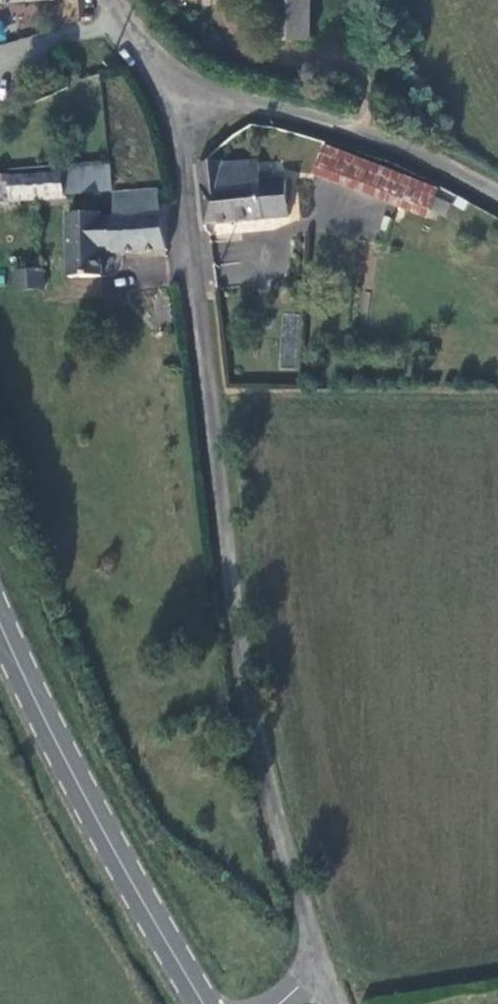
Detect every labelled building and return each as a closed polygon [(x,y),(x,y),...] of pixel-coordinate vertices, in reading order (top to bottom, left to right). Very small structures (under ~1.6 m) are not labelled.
[(313,39),(313,0),(272,0),(271,38),(313,39)] [(330,149),(320,177),(430,217),(440,191),(330,149)] [(206,190),(229,189),(227,163),(203,164),(206,190)] [(235,188),(229,189),(206,190),(209,228),(293,221),(290,181),(276,182),(275,173),(263,174),(262,165),(233,167),(235,188)] [(18,183),(20,207),(69,202),(67,178),(18,183)] [(16,208),(13,183),(0,185),(0,209),(16,208)] [(66,223),(68,261),(70,287),(82,286),(102,285),(99,254),(123,252),(123,256),(168,253),(159,194),(115,196),(117,218),(113,218),(113,225),(99,226),(99,222),(66,223)] [(18,302),(44,299),(42,280),(15,283),(18,302)] [(302,345),(303,313),(283,313),(282,345),(302,345)]
